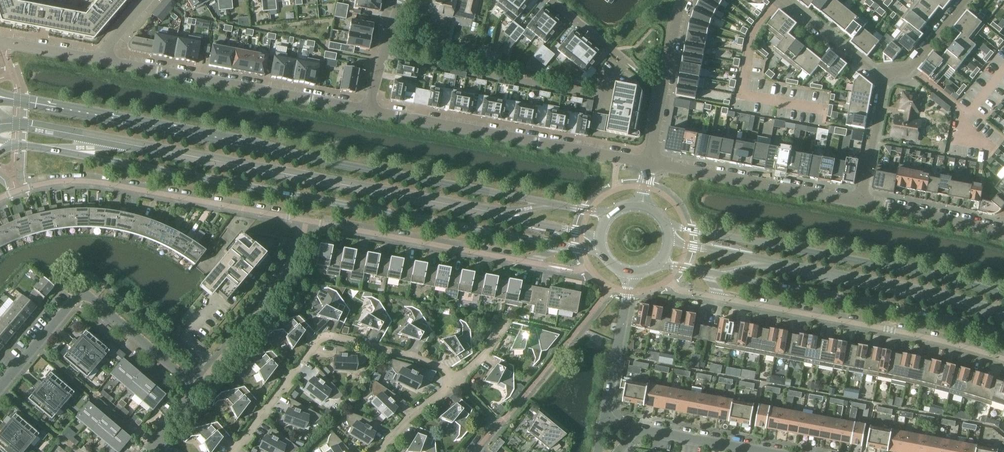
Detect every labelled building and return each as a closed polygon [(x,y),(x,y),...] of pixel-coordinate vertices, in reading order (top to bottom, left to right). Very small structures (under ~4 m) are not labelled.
[(1,20),(1,21),(2,22),(3,22),(28,27),(33,28),(39,29),(46,30),(49,31),(92,39),(93,39),(94,39),(95,38),(128,0),(98,0),(85,15),(18,2),(17,0),(0,0),(0,19),(1,20)] [(163,1),(163,2),(164,1),(172,9),(177,4),(173,0),(164,0),(163,1)] [(205,3),(203,0),(187,0),(193,10),(205,3)] [(225,0),(218,0),(219,10),(226,10),(225,0)] [(269,0),(262,0),(263,11),(270,11),(269,0)] [(270,11),(277,10),(276,0),(269,0),(270,11)] [(355,7),(380,11),(382,0),(356,0),(355,7)] [(431,12),(445,15),(446,11),(453,13),(454,7),(464,10),(466,0),(434,0),(431,12)] [(463,12),(475,15),(479,0),(466,0),(464,10),(463,12)] [(498,2),(496,6),(505,13),(515,0),(495,0),(498,2)] [(504,15),(513,22),(531,0),(515,0),(505,13),(504,15)] [(697,7),(714,15),(720,7),(710,0),(701,0),(697,7)] [(800,2),(809,9),(816,0),(802,0),(800,2)] [(820,12),(830,0),(816,0),(809,9),(812,5),(820,12)] [(829,19),(841,4),(836,0),(830,0),(820,12),(829,19)] [(933,15),(940,7),(943,10),(944,10),(931,0),(916,0),(915,1),(933,15)] [(944,10),(950,2),(948,0),(931,0),(944,10)] [(926,24),(933,15),(915,1),(909,9),(926,24)] [(162,3),(157,9),(166,16),(170,11),(162,4),(162,3)] [(335,10),(347,12),(348,5),(337,3),(335,10)] [(849,11),(841,4),(829,19),(837,25),(849,11)] [(714,16),(714,15),(697,7),(692,19),(710,25),(714,16)] [(161,22),(166,16),(157,9),(152,14),(161,22)] [(542,9),(526,28),(536,35),(551,16),(542,9)] [(902,18),(904,20),(905,20),(923,35),(924,35),(920,32),(926,24),(909,9),(902,18)] [(347,12),(335,10),(334,17),(346,19),(347,12)] [(774,34),(788,17),(780,10),(765,27),(774,34)] [(837,25),(846,32),(860,15),(859,14),(857,17),(849,11),(837,25)] [(961,19),(978,34),(985,25),(968,11),(961,19)] [(850,43),(851,43),(868,21),(860,15),(846,32),(854,39),(850,43)] [(551,16),(536,35),(545,43),(560,24),(551,16)] [(774,51),(789,34),(797,24),(788,17),(774,34),(782,41),(774,51)] [(351,19),(349,32),(371,37),(374,24),(351,19)] [(710,25),(692,19),(688,31),(708,35),(710,25)] [(971,42),(972,42),(978,34),(961,19),(953,28),(961,34),(971,42)] [(899,29),(916,44),(923,35),(905,20),(904,20),(905,21),(899,29)] [(851,43),(859,50),(871,35),(863,28),(869,22),(868,21),(851,43)] [(513,22),(504,33),(510,37),(519,26),(513,22)] [(519,26),(510,37),(515,42),(524,31),(519,26)] [(910,52),(916,44),(899,29),(899,30),(901,32),(895,40),(910,52)] [(688,31),(686,42),(706,46),(708,35),(688,31)] [(155,32),(154,41),(152,55),(163,57),(167,34),(155,32)] [(369,49),(371,37),(349,32),(346,45),(369,49)] [(572,32),(557,50),(567,58),(582,39),(572,32)] [(163,57),(174,59),(178,36),(167,34),(163,57)] [(789,34),(774,51),(783,58),(797,41),(789,34)] [(954,42),(969,54),(976,46),(972,42),(971,42),(961,34),(954,42)] [(880,42),(871,35),(859,50),(868,57),(875,48),(878,50),(882,45),(879,43),(880,42)] [(174,59),(184,61),(188,38),(178,36),(174,59)] [(188,36),(188,38),(184,61),(196,63),(201,38),(188,36)] [(131,51),(133,51),(133,52),(133,51),(135,52),(136,52),(138,52),(138,53),(138,52),(140,53),(141,53),(143,53),(143,54),(144,53),(145,54),(146,54),(148,54),(149,55),(149,54),(151,55),(152,55),(154,41),(133,37),(132,38),(133,38),(131,39),(131,40),(130,41),(129,41),(129,42),(128,43),(128,44),(128,46),(127,46),(128,46),(128,48),(129,49),(130,50),(131,51)] [(582,39),(567,58),(576,65),(591,46),(586,43),(586,42),(582,39)] [(909,52),(910,52),(895,40),(884,54),(884,62),(893,61),(904,48),(909,52)] [(783,58),(791,65),(805,47),(797,41),(783,58)] [(328,49),(340,51),(341,44),(329,42),(328,49)] [(686,42),(685,53),(704,56),(706,46),(686,42)] [(954,42),(948,51),(963,63),(969,54),(954,42)] [(209,66),(220,68),(225,45),(213,43),(209,66)] [(231,70),(235,47),(225,45),(220,68),(231,70)] [(542,46),(534,57),(539,61),(548,50),(542,46)] [(591,46),(576,65),(585,73),(581,77),(587,82),(589,79),(596,71),(590,67),(600,54),(591,46)] [(231,70),(242,72),(246,49),(235,47),(231,70)] [(805,47),(791,65),(800,72),(814,54),(805,47)] [(242,72),(252,74),(257,51),(246,49),(242,72)] [(763,49),(760,52),(767,57),(769,54),(763,49)] [(548,50),(539,61),(545,66),(554,55),(548,50)] [(264,76),(268,53),(257,51),(252,74),(264,76)] [(324,58),(335,60),(337,54),(325,51),(324,58)] [(819,66),(827,72),(839,58),(830,51),(822,61),(810,76),(811,76),(819,66)] [(955,71),(956,71),(963,63),(948,51),(941,59),(951,67),(951,68),(955,71)] [(286,57),(287,57),(287,54),(275,52),(270,77),(282,79),(286,57)] [(685,53),(683,63),(702,67),(704,56),(685,53)] [(941,59),(934,53),(927,61),(944,76),(951,68),(951,67),(941,59)] [(822,61),(814,54),(800,72),(802,69),(810,76),(822,61)] [(286,57),(282,79),(292,81),(297,59),(287,57),(286,57)] [(307,58),(307,60),(303,83),(315,86),(320,60),(307,58)] [(836,79),(848,65),(839,58),(827,72),(836,79)] [(307,60),(297,59),(292,81),(303,83),(307,60)] [(937,84),(944,76),(927,61),(919,70),(937,84)] [(398,63),(396,75),(403,76),(410,78),(410,77),(415,78),(418,67),(398,63)] [(681,74),(700,77),(702,67),(683,63),(681,74)] [(344,67),(340,90),(355,93),(359,69),(344,67)] [(556,71),(552,76),(557,80),(561,75),(556,71)] [(873,86),(873,85),(857,72),(856,72),(857,73),(853,77),(856,80),(854,82),(852,93),(849,92),(871,96),(872,90),(875,87),(873,86)] [(681,74),(679,84),(698,88),(700,77),(681,74)] [(392,93),(391,100),(403,102),(403,101),(406,82),(394,80),(393,86),(392,93)] [(611,116),(608,132),(635,137),(637,130),(640,115),(640,111),(643,94),(644,93),(644,92),(643,92),(643,91),(643,90),(642,89),(641,88),(640,88),(640,87),(639,87),(632,86),(628,85),(617,83),(617,84),(614,100),(612,111),(611,116)] [(696,99),(698,88),(679,84),(677,96),(696,99)] [(427,106),(427,107),(439,109),(439,108),(443,109),(444,105),(447,89),(431,86),(430,92),(427,106)] [(951,95),(954,91),(948,86),(945,90),(951,95)] [(416,89),(414,103),(421,104),(423,90),(416,89)] [(447,89),(444,105),(449,106),(449,110),(454,111),(453,111),(459,113),(459,112),(463,92),(447,89)] [(423,90),(421,104),(427,106),(430,92),(423,90)] [(463,92),(459,112),(470,114),(471,110),(476,111),(479,95),(463,92)] [(849,92),(847,103),(869,107),(871,96),(849,92)] [(892,135),(917,140),(921,122),(912,120),(913,112),(920,113),(923,96),(903,92),(900,109),(906,110),(904,118),(896,116),(892,135)] [(479,95),(476,111),(481,112),(480,116),(491,118),(495,98),(479,95)] [(949,109),(932,95),(928,100),(946,114),(949,109)] [(491,118),(496,120),(497,119),(502,120),(502,116),(508,117),(511,101),(495,98),(491,118)] [(674,107),(690,110),(691,101),(676,99),(674,107)] [(511,101),(508,117),(513,118),(512,122),(523,124),(526,104),(511,101)] [(850,104),(848,114),(867,118),(869,107),(847,103),(850,104)] [(526,104),(523,124),(533,126),(534,122),(539,123),(542,107),(526,104)] [(542,107),(539,123),(545,124),(544,128),(549,129),(555,130),(558,110),(559,108),(543,105),(542,107)] [(558,110),(555,130),(565,132),(566,128),(571,129),(574,113),(558,110)] [(593,112),(590,129),(605,132),(608,115),(593,112)] [(572,129),(571,133),(575,134),(586,136),(590,116),(574,113),(571,129),(572,129)] [(865,129),(867,118),(848,114),(846,125),(865,129)] [(686,130),(670,128),(666,151),(682,154),(682,153),(686,132),(686,130)] [(863,137),(864,132),(856,131),(855,139),(863,140),(863,137)] [(682,153),(695,156),(699,135),(699,134),(686,132),(682,153)] [(695,156),(707,159),(711,137),(699,135),(695,156)] [(711,137),(707,159),(719,161),(723,139),(711,137)] [(731,163),(735,141),(735,142),(723,139),(719,161),(731,163)] [(735,141),(731,163),(741,165),(746,143),(735,141)] [(756,145),(746,143),(741,165),(752,167),(756,144),(756,145)] [(752,167),(766,170),(770,146),(756,144),(752,167)] [(766,170),(776,172),(781,148),(770,146),(766,170)] [(781,148),(776,172),(787,174),(791,152),(781,150),(781,148)] [(799,176),(803,154),(791,152),(787,174),(799,176)] [(809,178),(813,156),(803,154),(799,176),(809,178)] [(809,178),(820,180),(824,158),(813,156),(809,178)] [(832,182),(836,160),(824,158),(820,180),(828,181),(832,182)] [(855,184),(859,161),(847,159),(845,168),(843,182),(855,184)] [(842,184),(847,162),(836,160),(832,182),(842,184)] [(874,190),(880,191),(884,192),(884,189),(888,166),(877,164),(873,188),(873,189),(873,190),(874,190)] [(906,189),(910,166),(899,164),(899,168),(896,187),(906,189)] [(884,189),(884,192),(888,193),(895,194),(896,187),(899,168),(888,166),(884,189)] [(921,168),(910,166),(906,189),(917,191),(921,168)] [(917,191),(927,193),(931,174),(932,170),(921,168),(917,191)] [(938,195),(942,176),(931,174),(927,193),(938,195)] [(952,178),(942,176),(938,195),(949,197),(952,178)] [(963,176),(962,180),(963,180),(959,199),(970,201),(973,182),(974,182),(975,178),(963,176)] [(952,178),(949,197),(959,199),(963,180),(962,180),(952,178)] [(1002,179),(995,188),(1000,192),(1003,195),(1003,181),(1002,179)] [(983,190),(984,184),(974,182),(973,182),(970,201),(980,203),(981,200),(982,195),(983,190)] [(981,200),(980,203),(979,212),(990,215),(991,215),(992,215),(994,215),(995,215),(997,214),(998,214),(999,213),(1000,212),(1001,211),(1003,207),(1003,195),(1000,192),(992,202),(981,200)] [(76,210),(76,227),(83,226),(88,226),(88,210),(82,210),(82,203),(75,203),(75,210),(76,210)] [(88,210),(88,226),(95,227),(102,227),(104,211),(95,211),(95,203),(88,203),(88,210)] [(63,211),(65,227),(72,227),(76,227),(76,210),(75,210),(70,211),(69,204),(62,204),(63,211)] [(104,211),(102,227),(109,228),(116,229),(119,213),(110,212),(111,205),(104,204),(104,211)] [(51,213),(54,229),(60,228),(65,227),(63,211),(58,212),(56,205),(50,206),(51,213)] [(119,213),(116,229),(123,231),(131,233),(135,217),(134,217),(126,215),(127,208),(120,206),(119,213)] [(39,215),(43,231),(49,230),(54,229),(51,213),(45,214),(44,207),(37,209),(39,215)] [(27,219),(32,234),(38,232),(43,231),(39,215),(33,217),(31,210),(25,212),(27,219)] [(150,221),(149,221),(141,219),(143,212),(136,210),(134,217),(135,217),(131,233),(137,234),(143,236),(144,237),(150,221)] [(15,222),(21,238),(27,235),(32,234),(27,219),(21,220),(19,214),(12,216),(15,223),(15,222)] [(156,241),(158,242),(164,227),(156,224),(158,217),(152,215),(149,221),(150,221),(144,237),(151,239),(156,241)] [(3,227),(10,242),(16,239),(21,238),(15,222),(15,223),(10,225),(7,218),(0,221),(3,227)] [(169,248),(171,248),(178,234),(170,230),(173,223),(167,221),(164,227),(158,242),(164,245),(169,248)] [(6,244),(10,242),(3,227),(0,229),(0,247),(6,244)] [(182,255),(183,256),(192,242),(184,237),(188,231),(181,228),(178,234),(171,248),(177,252),(182,255)] [(195,236),(192,242),(183,256),(189,259),(195,264),(205,251),(197,246),(205,234),(199,230),(195,236)] [(211,297),(216,292),(226,301),(266,255),(250,241),(257,232),(246,231),(243,236),(239,233),(230,244),(223,253),(226,255),(201,285),(199,287),(211,297)] [(343,253),(343,252),(332,250),(333,246),(320,244),(316,265),(328,267),(326,274),(339,277),(340,269),(343,253)] [(343,248),(343,252),(343,253),(340,269),(351,271),(350,279),(362,281),(364,274),(364,273),(367,257),(366,257),(356,255),(356,251),(343,248)] [(367,253),(366,257),(367,257),(364,273),(364,274),(387,278),(390,261),(379,259),(380,255),(367,253)] [(390,257),(390,261),(387,278),(411,282),(414,266),(413,266),(403,264),(404,260),(390,257)] [(414,262),(413,266),(414,266),(411,282),(434,287),(437,270),(426,268),(427,264),(414,262)] [(438,266),(437,270),(434,287),(446,289),(444,296),(457,299),(458,291),(461,275),(461,274),(450,272),(451,268),(438,266)] [(461,270),(461,274),(461,275),(458,291),(481,296),(485,279),(484,279),(474,277),(474,273),(461,270)] [(485,275),(484,279),(485,279),(481,296),(505,300),(508,283),(497,281),(498,277),(485,275)] [(26,298),(26,299),(36,307),(54,287),(44,278),(26,298)] [(529,304),(532,288),(521,286),(521,282),(508,279),(508,283),(505,300),(529,304)] [(549,291),(538,289),(535,306),(534,305),(533,313),(545,315),(547,308),(558,310),(562,289),(550,287),(549,291)] [(343,323),(339,332),(340,332),(350,310),(336,291),(328,288),(320,288),(320,289),(317,296),(321,304),(325,306),(316,316),(338,322),(338,320),(343,323)] [(538,289),(532,288),(529,304),(534,305),(535,306),(538,289)] [(580,293),(562,289),(558,310),(577,313),(580,293)] [(30,315),(36,307),(26,299),(26,298),(20,294),(14,302),(30,315)] [(380,342),(392,321),(379,301),(372,297),(363,297),(370,301),(374,309),(370,316),(368,315),(357,324),(379,331),(379,330),(384,333),(380,342)] [(2,306),(7,309),(23,323),(30,315),(14,302),(13,301),(9,298),(2,306)] [(651,330),(653,316),(648,315),(650,306),(641,304),(638,318),(634,317),(632,327),(651,330)] [(421,352),(432,331),(420,311),(412,307),(403,306),(403,307),(410,311),(415,319),(411,326),(408,324),(398,334),(419,341),(420,340),(425,343),(420,351),(421,352)] [(664,333),(665,333),(667,319),(662,318),(664,308),(655,307),(653,316),(651,330),(664,333)] [(16,331),(23,323),(7,309),(0,317),(16,331)] [(681,321),(681,322),(683,312),(674,310),(672,320),(667,319),(665,333),(664,333),(663,337),(678,339),(680,330),(681,321)] [(692,338),(695,324),(697,315),(688,313),(686,322),(681,322),(681,321),(680,330),(678,339),(692,342),(693,338),(692,338)] [(315,333),(316,333),(299,315),(276,322),(270,328),(267,337),(268,337),(274,331),(283,329),(288,335),(286,337),(292,350),(305,331),(304,330),(308,326),(315,333)] [(0,318),(0,330),(10,339),(16,331),(0,317),(0,318)] [(452,367),(472,354),(470,330),(466,323),(458,318),(458,319),(462,326),(462,335),(456,339),(454,336),(440,340),(456,357),(457,356),(460,361),(452,366),(452,367)] [(733,340),(736,324),(730,323),(730,321),(721,319),(719,328),(719,329),(717,343),(716,343),(715,347),(731,350),(733,340)] [(559,335),(536,328),(513,322),(513,323),(522,325),(521,331),(519,331),(510,351),(524,350),(525,347),(532,349),(535,358),(533,366),(539,360),(541,351),(547,350),(559,335)] [(745,352),(747,343),(751,325),(741,323),(741,325),(736,324),(733,340),(731,350),(745,352)] [(698,339),(699,335),(701,325),(695,324),(692,338),(693,338),(698,339)] [(707,326),(701,325),(699,335),(698,339),(704,340),(705,336),(707,326)] [(762,345),(765,329),(759,328),(760,326),(751,325),(747,343),(745,352),(760,355),(762,345)] [(707,326),(705,336),(704,340),(710,342),(711,337),(713,327),(707,326)] [(717,343),(719,329),(719,328),(713,327),(711,337),(710,342),(716,343),(717,343)] [(775,358),(777,348),(780,330),(771,328),(770,330),(765,329),(762,345),(760,355),(775,358)] [(3,346),(10,339),(0,330),(0,344),(3,346)] [(775,358),(789,361),(791,351),(794,335),(789,334),(789,332),(780,330),(777,348),(775,358)] [(71,342),(86,354),(98,341),(86,331),(77,341),(74,338),(71,342)] [(800,336),(794,335),(791,351),(789,361),(804,364),(806,354),(810,336),(800,334),(800,336)] [(819,337),(810,336),(806,354),(804,364),(819,367),(821,357),(824,340),(818,339),(819,337)] [(829,341),(824,340),(821,357),(819,367),(834,370),(839,341),(830,339),(829,341)] [(109,351),(98,341),(86,354),(101,367),(104,364),(101,361),(109,351)] [(848,343),(839,341),(834,370),(848,373),(853,346),(848,345),(848,343)] [(75,367),(86,354),(71,342),(69,345),(72,347),(63,357),(75,367)] [(369,356),(369,355),(370,354),(333,345),(333,346),(336,347),(336,356),(335,356),(334,370),(355,371),(356,365),(357,365),(359,365),(360,364),(362,364),(363,363),(364,362),(365,361),(366,360),(367,359),(368,358),(369,356)] [(863,375),(868,349),(869,347),(859,345),(859,347),(853,346),(848,373),(863,375)] [(863,375),(878,378),(883,349),(874,348),(874,350),(868,349),(863,375)] [(892,351),(883,349),(878,378),(892,381),(897,354),(892,353),(892,351)] [(287,369),(288,368),(272,350),(249,357),(242,362),(239,371),(240,371),(246,365),(255,364),(260,370),(258,372),(264,384),(277,367),(276,365),(281,361),(287,369)] [(647,351),(646,359),(659,362),(661,354),(647,351)] [(892,381),(906,384),(913,355),(903,353),(903,355),(897,354),(892,381)] [(101,367),(86,354),(75,367),(87,378),(95,367),(98,370),(101,367)] [(503,402),(510,397),(514,400),(524,387),(520,384),(514,384),(514,366),(492,355),(501,360),(498,365),(497,364),(483,382),(497,385),(498,382),(505,385),(506,395),(503,402)] [(922,357),(913,355),(906,384),(920,387),(927,361),(921,359),(922,357)] [(420,378),(421,377),(431,382),(436,372),(392,359),(392,360),(392,362),(391,363),(391,365),(392,366),(392,368),(393,369),(393,370),(394,372),(395,373),(396,374),(397,375),(399,376),(396,381),(415,391),(421,378),(420,378)] [(111,374),(119,381),(131,367),(123,360),(111,374)] [(935,389),(941,364),(942,364),(942,363),(933,360),(932,362),(927,361),(920,387),(935,389)] [(634,361),(633,367),(648,369),(649,364),(634,361)] [(947,366),(942,364),(941,364),(935,389),(949,393),(956,368),(957,366),(947,364),(947,366)] [(139,373),(131,367),(119,381),(127,387),(139,373)] [(343,396),(344,395),(325,376),(321,371),(318,368),(317,369),(320,371),(314,379),(313,378),(305,389),(322,402),(326,397),(327,398),(328,398),(330,399),(331,399),(333,399),(335,399),(336,399),(338,399),(339,398),(341,398),(342,397),(343,396)] [(956,368),(949,393),(963,397),(970,372),(971,370),(962,368),(961,370),(956,368)] [(39,380),(36,383),(51,396),(62,382),(50,372),(42,382),(39,380)] [(977,401),(985,375),(976,372),(976,374),(970,372),(963,397),(968,399),(977,401)] [(147,380),(139,373),(127,387),(135,394),(147,380)] [(992,402),(999,381),(993,379),(994,377),(985,375),(977,401),(991,406),(992,402)] [(644,406),(645,406),(649,384),(648,384),(648,385),(628,381),(628,380),(627,380),(627,381),(623,380),(623,379),(622,379),(620,389),(621,389),(621,388),(626,389),(623,402),(624,402),(644,406)] [(147,380),(135,394),(143,401),(155,386),(147,380)] [(375,398),(376,399),(372,403),(387,418),(396,408),(402,401),(405,403),(406,402),(375,381),(374,381),(374,383),(373,384),(373,385),(372,387),(372,388),(372,390),(372,391),(373,392),(373,394),(374,395),(374,396),(375,398)] [(740,381),(739,386),(754,389),(755,384),(740,381)] [(1003,406),(1003,383),(999,381),(992,402),(1003,406)] [(62,382),(51,396),(66,408),(69,405),(66,402),(74,392),(62,382)] [(808,382),(807,389),(814,391),(815,385),(816,383),(808,382)] [(40,409),(51,396),(36,383),(33,386),(36,389),(28,399),(40,409)] [(645,406),(655,408),(659,386),(649,384),(645,406)] [(163,393),(155,386),(143,401),(153,409),(158,402),(157,401),(163,393)] [(260,404),(261,404),(244,386),(221,392),(215,398),(212,406),(218,401),(228,400),(233,405),(231,407),(237,420),(250,402),(249,401),(253,397),(260,404)] [(659,386),(655,408),(666,410),(670,388),(659,386)] [(666,410),(676,412),(681,390),(670,388),(666,410)] [(681,390),(676,412),(687,414),(691,392),(681,390)] [(691,392),(687,414),(698,416),(702,394),(691,392)] [(467,432),(472,408),(454,393),(453,394),(461,400),(457,404),(456,403),(439,418),(452,423),(454,421),(460,426),(459,435),(454,441),(454,442),(462,438),(467,432)] [(698,416),(708,418),(712,396),(702,394),(698,416)] [(66,408),(51,396),(40,409),(52,419),(60,409),(63,412),(66,408)] [(712,396),(708,418),(719,420),(723,398),(712,396)] [(321,418),(322,417),(322,416),(290,398),(289,399),(292,401),(289,410),(288,409),(284,422),(304,429),(306,423),(307,424),(309,424),(310,424),(312,424),(313,423),(315,423),(316,422),(318,422),(319,421),(320,420),(321,418)] [(719,420),(730,422),(734,400),(723,398),(719,420)] [(734,400),(730,422),(751,426),(755,404),(734,400)] [(77,417),(85,424),(97,410),(88,403),(77,417)] [(505,409),(500,404),(493,411),(499,416),(505,409)] [(755,427),(766,429),(771,406),(760,404),(755,427)] [(830,441),(841,443),(845,420),(840,419),(841,418),(843,406),(837,405),(834,418),(830,441)] [(777,431),(781,408),(771,406),(766,429),(777,431)] [(527,431),(538,440),(555,419),(541,407),(527,431)] [(878,407),(877,412),(892,415),(893,410),(878,407)] [(777,431),(788,433),(792,410),(781,408),(777,431)] [(104,416),(97,410),(85,424),(93,431),(104,416)] [(798,435),(803,412),(792,410),(788,433),(798,435)] [(347,411),(347,412),(346,413),(346,415),(346,416),(346,418),(346,419),(347,421),(347,422),(348,423),(348,424),(349,426),(350,427),(351,428),(352,428),(349,434),(368,445),(375,433),(374,433),(379,425),(382,426),(382,425),(347,411)] [(960,411),(958,418),(971,420),(972,415),(960,411)] [(798,435),(809,437),(813,414),(803,412),(798,435)] [(1,425),(16,437),(27,424),(15,414),(7,424),(4,421),(1,425)] [(820,439),(824,416),(813,414),(809,437),(820,439)] [(112,423),(104,416),(93,431),(100,437),(112,423)] [(820,439),(830,441),(834,418),(824,416),(820,439)] [(135,422),(139,426),(143,421),(138,418),(135,422)] [(549,449),(570,431),(555,419),(538,440),(549,449)] [(841,443),(851,445),(856,422),(845,420),(841,443)] [(233,439),(217,422),(194,428),(188,434),(185,442),(191,436),(200,435),(206,441),(203,443),(208,451),(212,451),(223,438),(222,437),(226,433),(233,440),(233,439)] [(862,447),(867,424),(856,422),(851,445),(862,447)] [(100,437),(108,444),(120,430),(112,423),(100,437)] [(39,434),(27,424),(16,437),(31,450),(34,447),(31,444),(39,434)] [(434,433),(412,424),(411,425),(421,429),(419,434),(417,434),(406,451),(420,451),(421,451),(424,451),(436,451),(434,433)] [(16,437),(1,425),(0,426),(0,430),(1,431),(0,432),(0,447),(5,451),(16,437)] [(298,449),(299,448),(269,425),(269,426),(271,428),(267,436),(266,436),(260,448),(268,451),(294,451),(295,451),(296,451),(297,450),(298,449)] [(867,448),(888,451),(892,430),(871,426),(867,448)] [(128,437),(120,430),(108,444),(118,451),(124,446),(122,444),(128,437)] [(892,430),(888,451),(889,451),(899,451),(903,432),(892,430)] [(332,433),(331,434),(330,435),(330,436),(329,438),(329,439),(328,441),(328,442),(328,444),(329,445),(329,447),(329,448),(330,450),(327,451),(351,451),(333,432),(332,433)] [(903,432),(899,451),(910,451),(914,434),(903,432)] [(914,434),(910,451),(921,451),(924,435),(914,434)] [(924,435),(921,451),(932,451),(935,437),(924,435)] [(16,437),(5,451),(6,451),(24,451),(25,451),(27,451),(29,451),(31,450),(16,437)] [(935,437),(932,451),(943,451),(946,439),(935,437)] [(504,442),(499,438),(490,450),(493,451),(496,451),(504,442)] [(946,439),(943,451),(954,451),(956,441),(946,439)] [(956,441),(954,451),(965,451),(967,443),(956,441)] [(977,446),(978,446),(978,445),(967,443),(965,451),(976,451),(977,446)]
